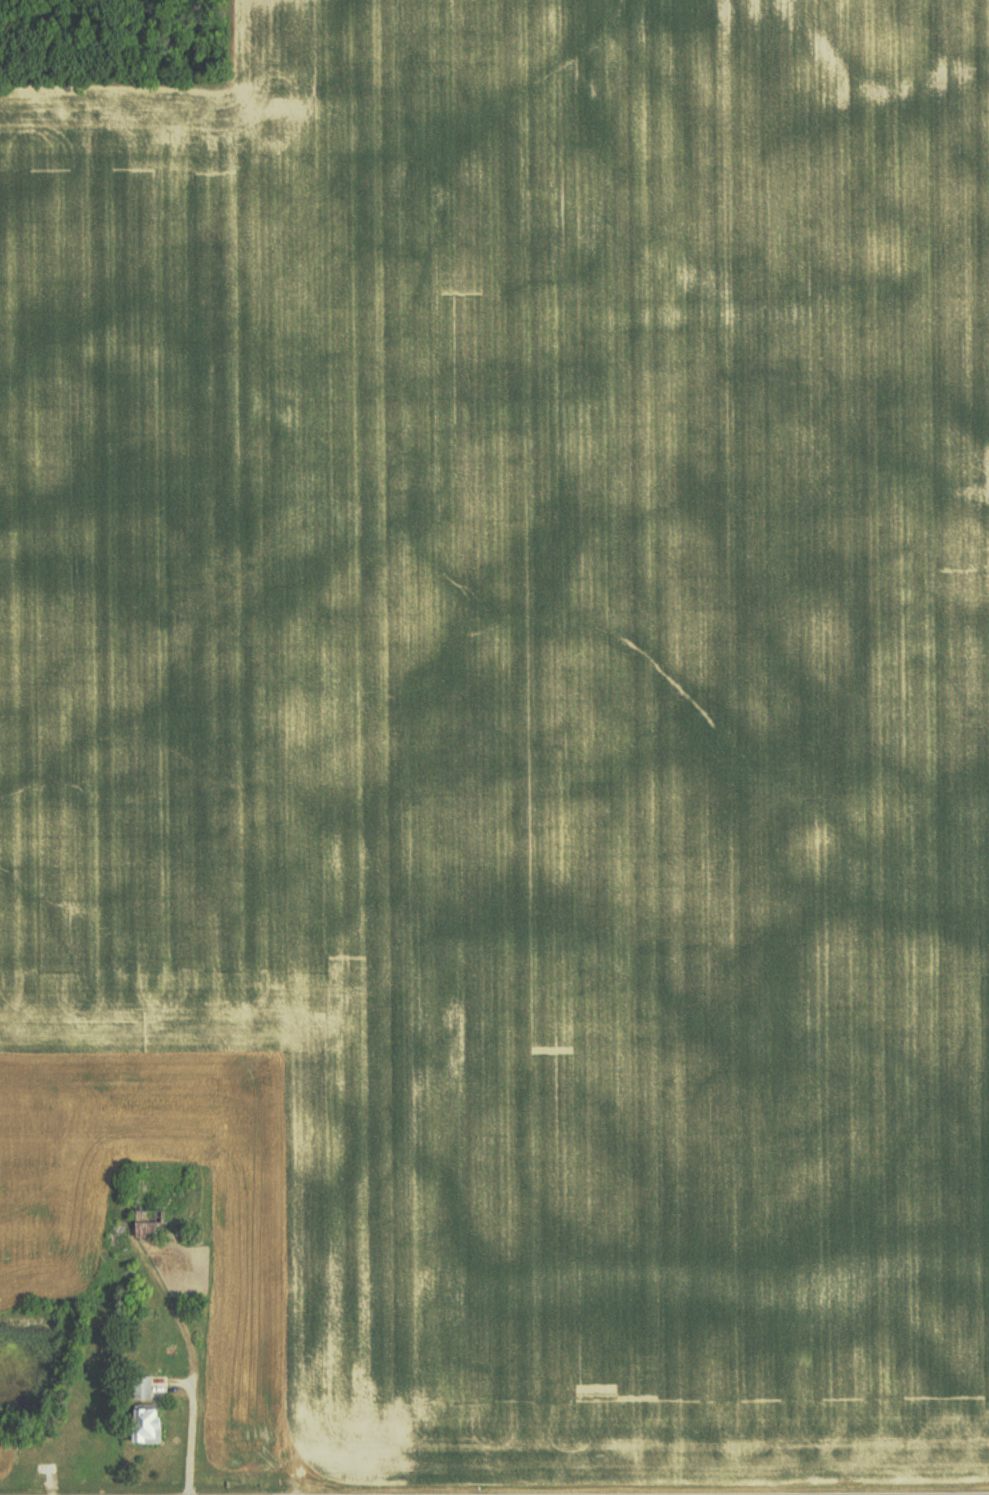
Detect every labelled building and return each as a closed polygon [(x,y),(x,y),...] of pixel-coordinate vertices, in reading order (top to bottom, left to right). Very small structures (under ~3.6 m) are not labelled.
[(132,1399),(151,1398),(151,1374),(131,1375),(132,1399)]
